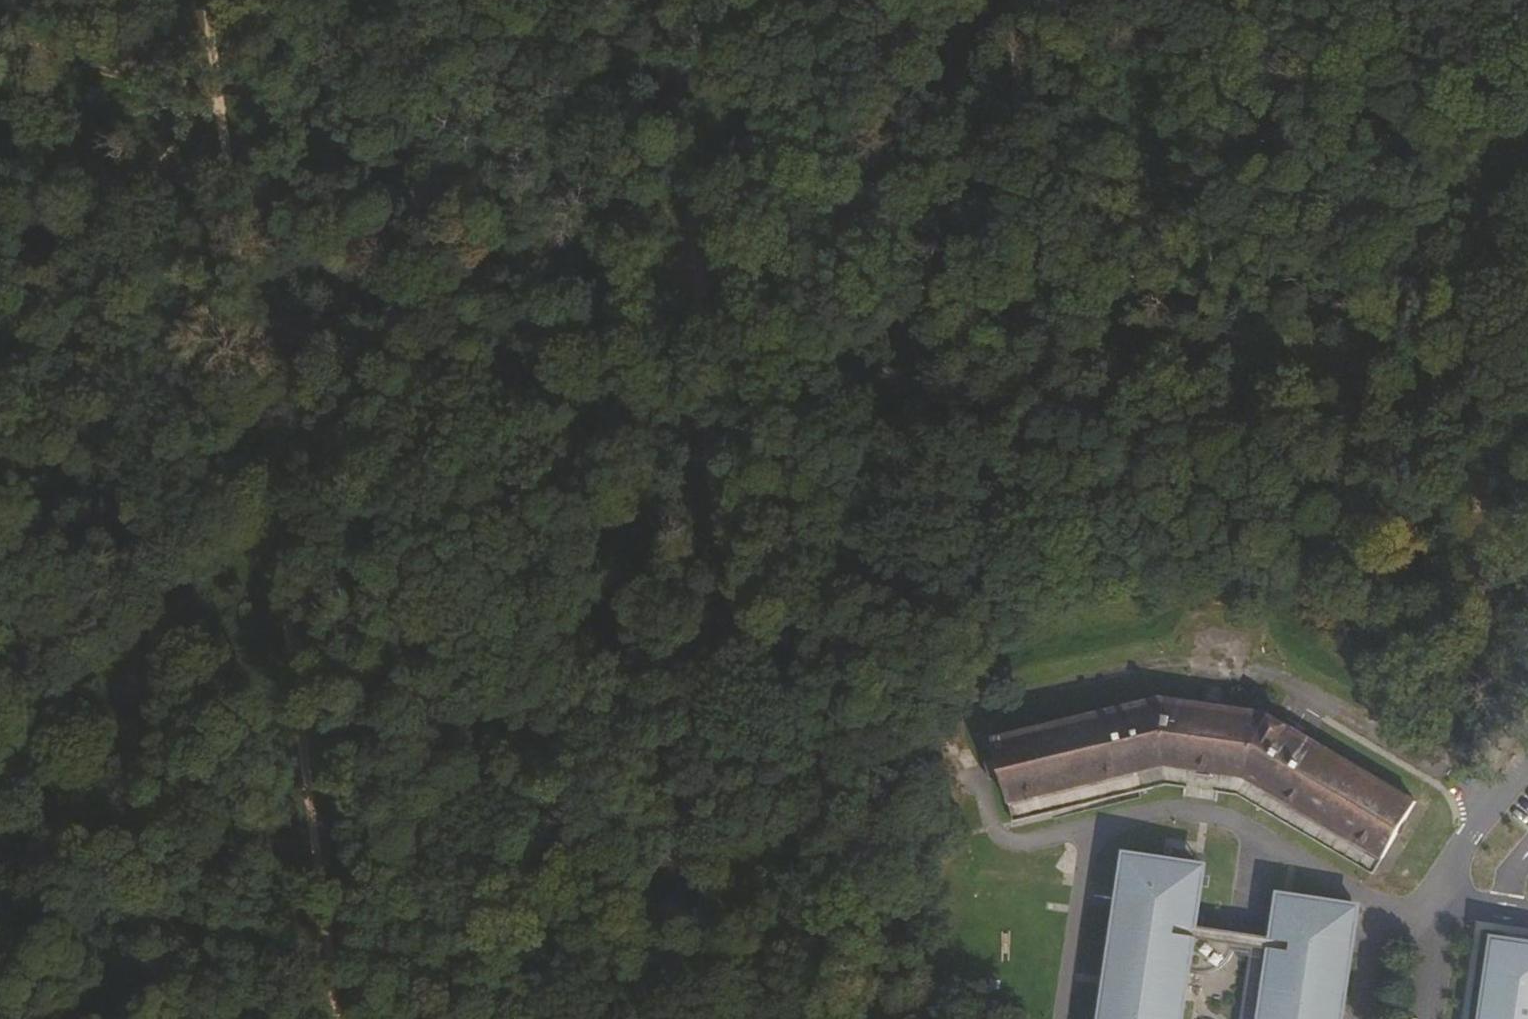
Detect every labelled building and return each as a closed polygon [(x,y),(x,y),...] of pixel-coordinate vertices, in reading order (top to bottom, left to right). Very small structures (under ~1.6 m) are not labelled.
[(1161,704),(993,740),(1005,803),(1160,770),(1238,779),(1381,858),(1413,801),(1262,718),(1161,704)] [(1164,839),(1163,850),(1200,854),(1201,843),(1164,839)] [(1325,1013),(1341,1015),(1351,949),(1273,938),(1195,927),(1203,875),(1161,868),(1162,859),(1125,855),(1118,905),(1112,906),(1104,962),(1117,963),(1116,977),(1106,975),(1100,1018),(1179,1018),(1187,972),(1201,974),(1217,969),(1226,963),(1235,944),(1250,946),(1239,1018),(1324,1018),(1325,1013)] [(1320,909),(1277,903),(1273,938),(1351,949),(1356,908),(1320,903),(1320,909)] [(1479,1018),(1527,1018),(1527,936),(1493,931),(1479,1018)]
